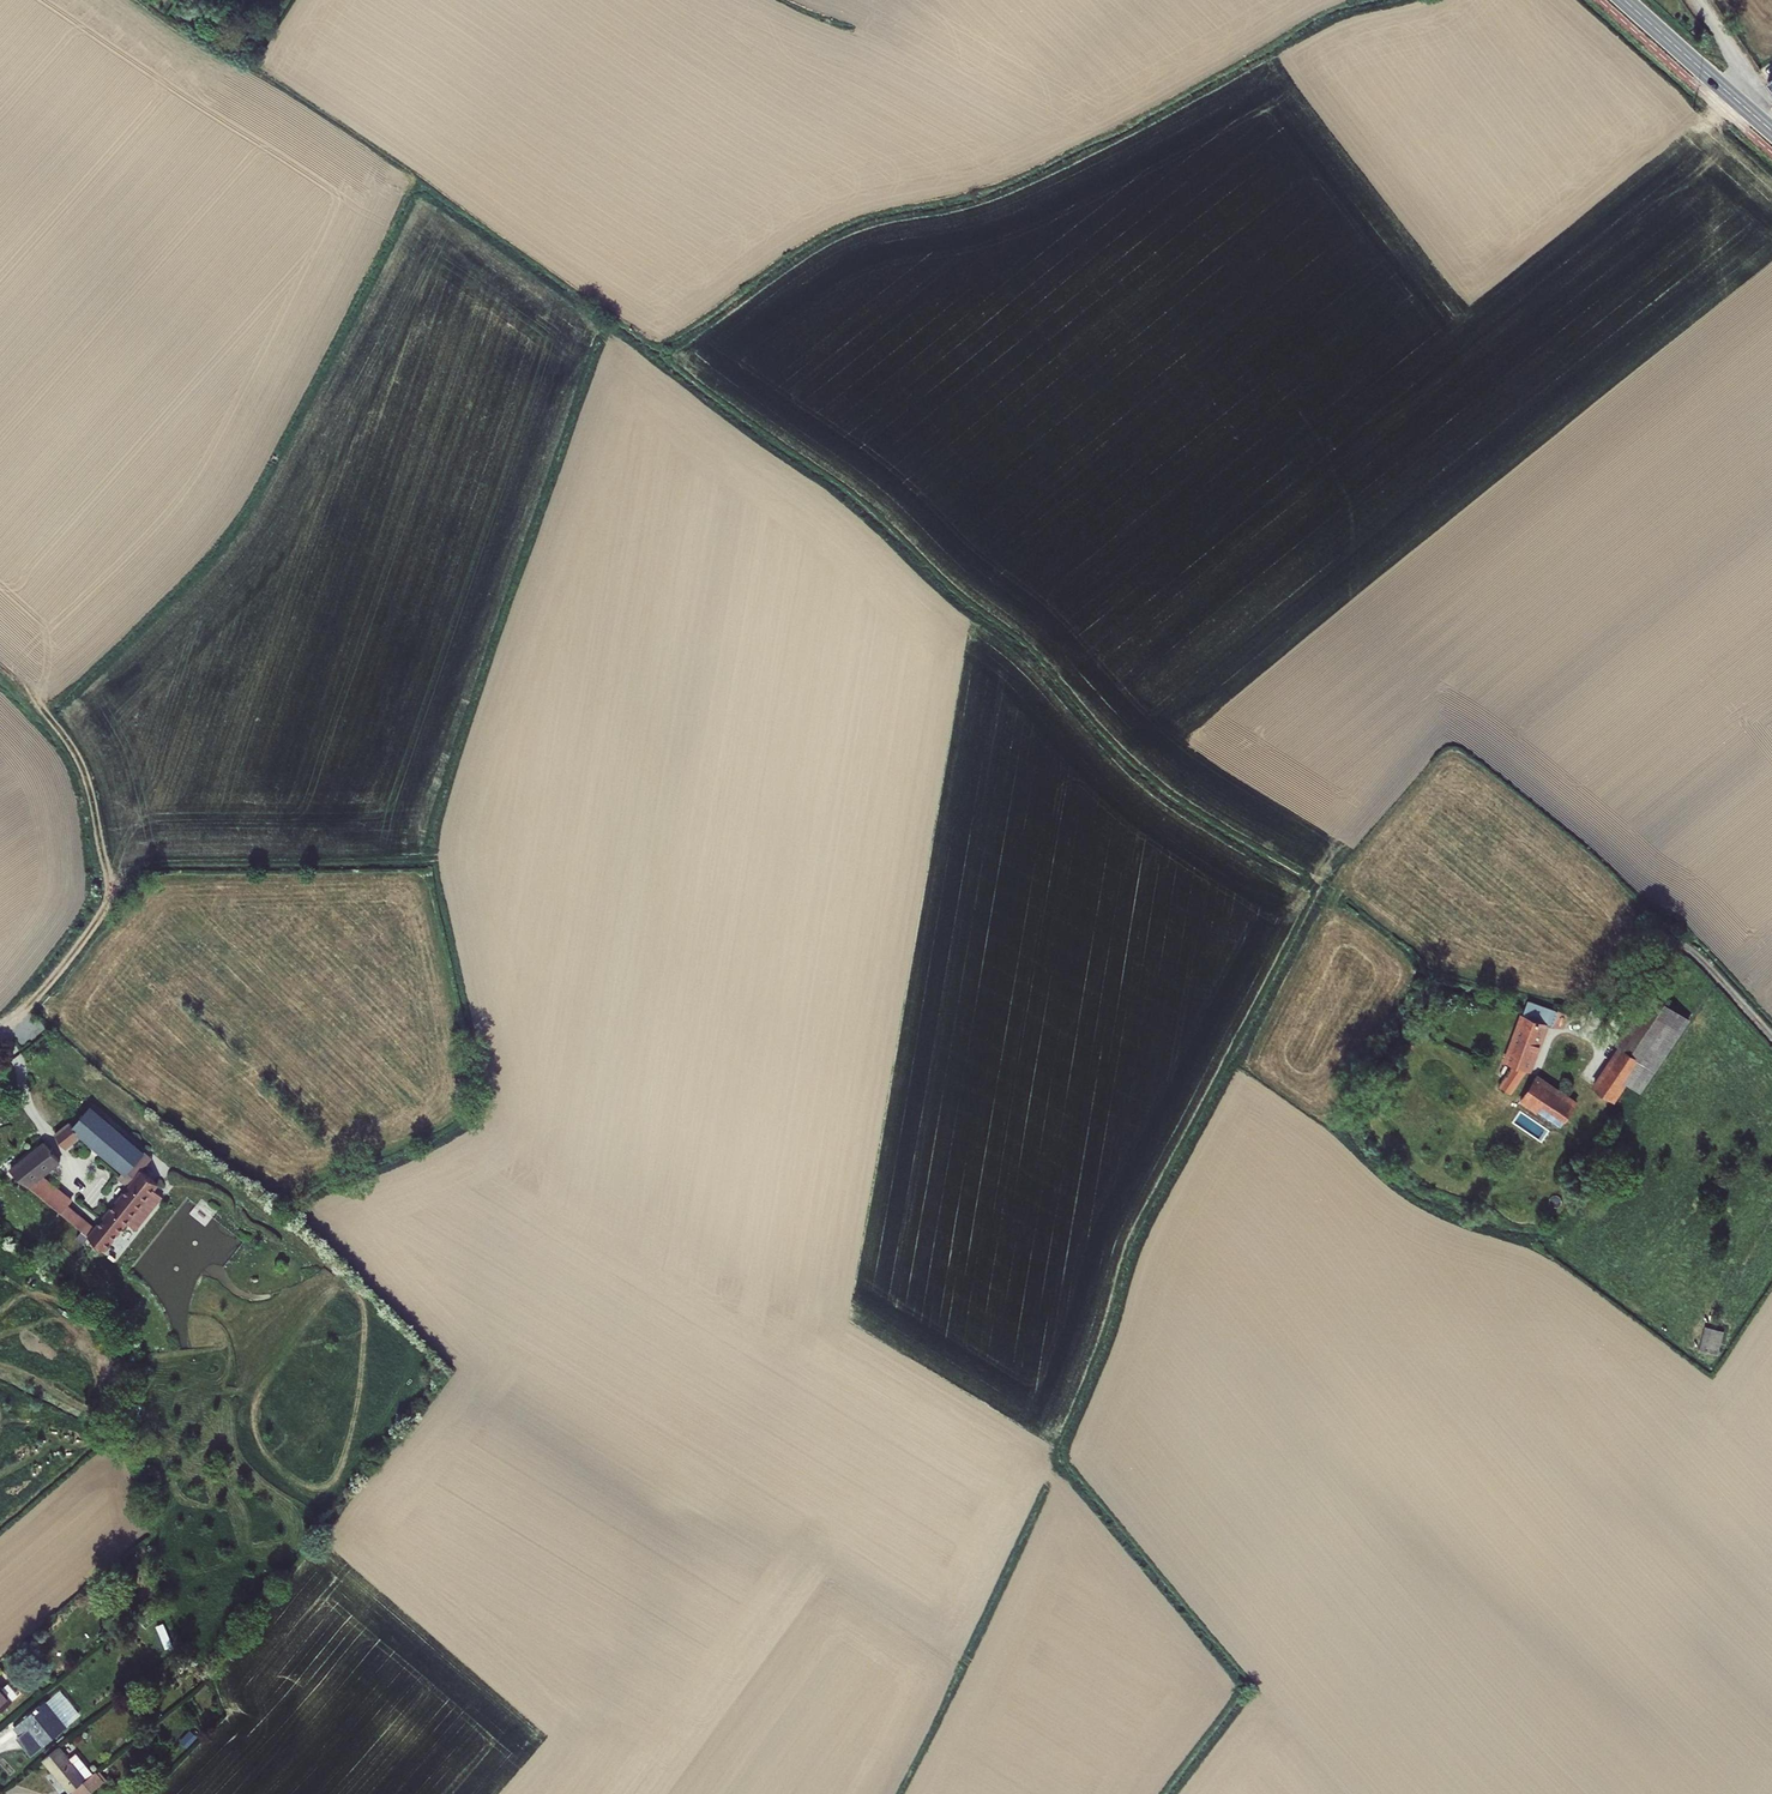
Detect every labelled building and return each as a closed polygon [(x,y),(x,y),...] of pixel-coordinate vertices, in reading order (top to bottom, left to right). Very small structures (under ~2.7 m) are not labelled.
[(224,18),(217,27),(238,42),(245,33),(224,18)] [(1650,997),(1615,1044),(1621,1047),(1640,1058),(1624,1080),(1638,1090),(1686,1023),(1650,997)] [(1523,1014),(1521,1019),(1533,1026),(1552,1028),(1553,1025),(1523,1014)] [(1511,1074),(1496,1095),(1508,1102),(1524,1078),(1539,1036),(1548,1039),(1552,1028),(1533,1026),(1521,1019),(1502,1070),(1511,1074)] [(1640,1058),(1621,1047),(1595,1086),(1611,1097),(1624,1080),(1640,1058)] [(1576,1107),(1535,1083),(1519,1110),(1560,1134),(1576,1107)] [(1600,1142),(1609,1126),(1576,1107),(1560,1134),(1593,1154),(1600,1142)] [(76,1137),(124,1174),(128,1169),(137,1177),(133,1182),(84,1241),(98,1252),(122,1223),(132,1231),(160,1198),(151,1190),(160,1178),(136,1158),(140,1154),(87,1111),(74,1120),(77,1123),(69,1131),(64,1126),(49,1138),(60,1150),(76,1137)] [(1613,1149),(1623,1134),(1609,1126),(1600,1142),(1613,1149)] [(42,1143),(6,1172),(25,1188),(59,1162),(42,1143)] [(128,1169),(124,1174),(133,1182),(137,1177),(128,1169)] [(1706,1325),(1702,1349),(1721,1352),(1725,1329),(1706,1325)] [(38,1753),(61,1730),(38,1707),(12,1734),(19,1742),(23,1738),(38,1753)] [(191,1745),(197,1735),(189,1730),(183,1740),(191,1745)] [(56,1751),(39,1764),(46,1772),(63,1759),(56,1751)] [(46,1772),(66,1793),(71,1793),(85,1783),(63,1759),(46,1772)] [(98,1786),(91,1778),(85,1783),(71,1793),(89,1793),(98,1786)]
